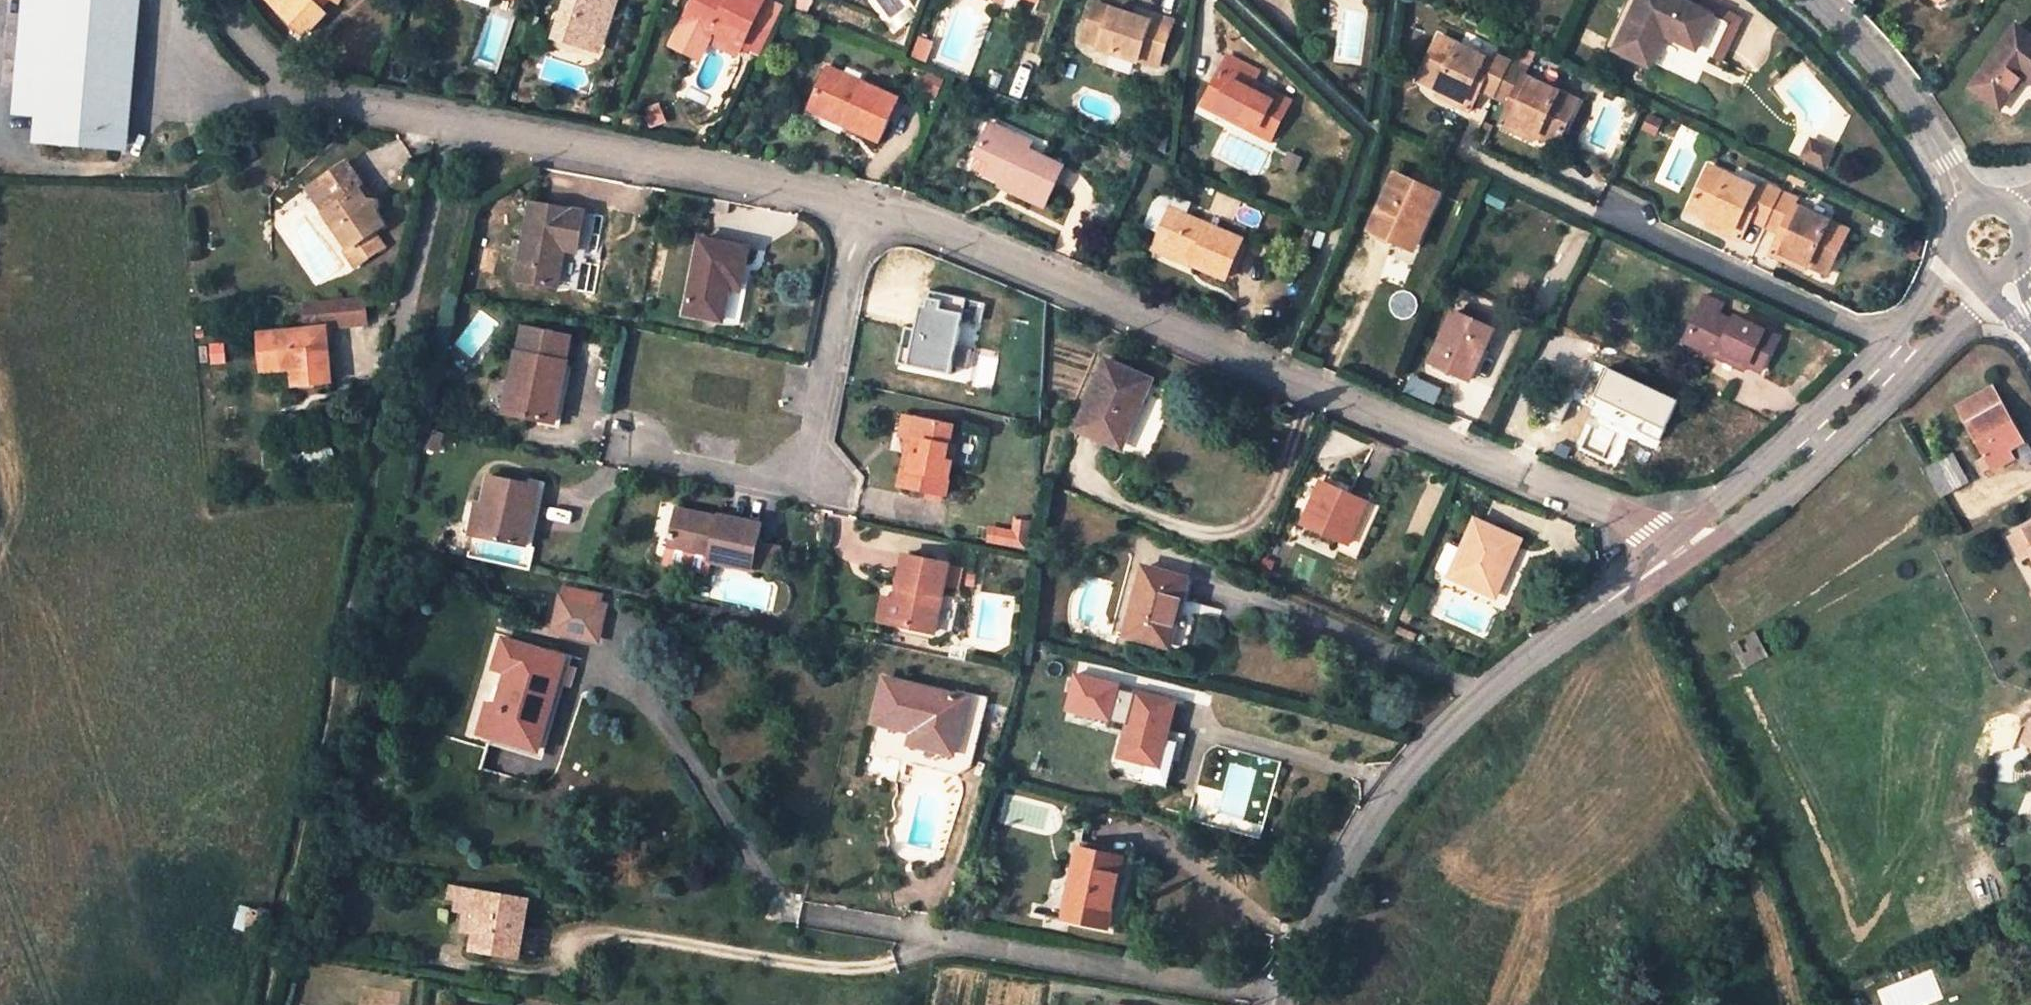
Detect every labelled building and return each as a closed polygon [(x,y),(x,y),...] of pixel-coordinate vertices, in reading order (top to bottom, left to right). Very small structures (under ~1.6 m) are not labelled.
[(16,113),(53,116),(54,114),(64,0),(26,0),(16,113)] [(120,120),(133,121),(143,0),(64,0),(54,114),(120,120)] [(276,5),(307,34),(326,13),(321,7),(328,0),(281,0),(276,5)] [(591,49),(605,8),(615,11),(618,0),(568,0),(556,37),(591,49)] [(742,46),(765,1),(763,0),(694,0),(682,24),(710,38),(713,32),(742,46)] [(1018,9),(1021,0),(994,0),(1018,9)] [(1616,49),(1651,66),(1661,45),(1657,42),(1662,32),(1666,34),(1699,49),(1715,14),(1685,0),(1639,0),(1616,49)] [(765,1),(742,46),(762,55),(784,10),(765,1)] [(1094,5),(1088,22),(1104,27),(1100,39),(1097,47),(1138,61),(1139,58),(1158,64),(1171,23),(1151,16),(1149,23),(1132,17),(1094,5)] [(601,52),(615,11),(605,8),(591,49),(601,52)] [(1132,17),(1149,23),(1151,16),(1134,10),(1132,17)] [(1084,34),(1100,39),(1104,27),(1088,22),(1084,34)] [(710,38),(682,24),(668,51),(697,64),(705,46),(735,60),(742,46),(713,32),(710,38)] [(2016,25),(1972,87),(2002,107),(2026,74),(2030,78),(2030,35),(2016,25)] [(1662,32),(1657,42),(1661,45),(1666,34),(1662,32)] [(1494,55),(1491,60),(1437,35),(1417,78),(1436,87),(1463,100),(1468,90),(1477,93),(1479,90),(1495,97),(1511,62),(1494,55)] [(927,64),(934,44),(919,39),(912,58),(927,64)] [(1235,59),(1211,109),(1275,140),(1294,102),(1256,83),(1261,72),(1235,59)] [(1510,122),(1538,136),(1557,145),(1577,102),(1524,76),(1527,70),(1511,62),(1495,97),(1509,103),(1507,108),(1515,111),(1510,122)] [(826,68),(810,104),(847,119),(844,126),(879,141),(898,99),(826,68)] [(942,80),(931,75),(925,89),(936,93),(942,80)] [(1463,100),(1436,87),(1433,95),(1469,112),(1477,93),(1468,90),(1463,100)] [(843,128),(844,126),(847,119),(810,104),(807,112),(843,128)] [(1515,111),(1507,108),(1499,126),(1534,143),(1538,136),(1510,122),(1515,111)] [(51,143),(118,148),(120,120),(54,114),(53,116),(51,143)] [(130,149),(133,121),(120,120),(118,148),(130,149)] [(992,122),(981,145),(998,153),(994,161),(988,174),(1003,181),(1013,185),(1011,190),(1047,205),(1065,166),(1030,149),(1034,141),(992,122)] [(1824,169),(1833,150),(1810,140),(1802,159),(1824,169)] [(977,154),(994,161),(998,153),(981,145),(977,154)] [(313,177),(331,203),(322,210),(347,244),(343,248),(354,264),(382,242),(371,227),(380,220),(372,209),(377,197),(364,198),(356,187),(362,182),(342,155),(313,177)] [(1741,219),(1749,223),(1752,217),(1767,224),(1782,190),(1767,183),(1764,189),(1709,163),(1690,208),(1708,216),(1736,229),(1741,219)] [(1438,192),(1394,174),(1368,230),(1406,247),(1413,230),(1420,233),(1438,192)] [(322,210),(331,203),(313,177),(304,183),(322,210)] [(1011,190),(1013,185),(1003,181),(1001,186),(1011,190)] [(1767,224),(1781,231),(1778,237),(1787,241),(1783,251),(1810,264),(1829,273),(1849,230),(1797,204),(1799,199),(1782,190),(1767,224)] [(1244,239),(1186,216),(1192,203),(1188,201),(1181,198),(1172,196),(1164,195),(1156,201),(1145,227),(1161,233),(1158,242),(1198,259),(1196,263),(1228,276),(1244,239)] [(577,252),(584,212),(533,203),(519,280),(558,287),(563,258),(558,256),(559,249),(577,252)] [(1705,223),(1741,241),(1749,223),(1741,219),(1736,229),(1708,216),(1705,223)] [(1303,237),(1311,241),(1315,231),(1306,228),(1303,237)] [(1313,245),(1322,247),(1326,231),(1317,230),(1313,245)] [(1413,250),(1420,233),(1413,230),(1406,247),(1413,250)] [(1311,241),(1303,237),(1299,249),(1307,252),(1311,241)] [(1787,241),(1778,237),(1770,255),(1806,272),(1810,264),(1783,251),(1787,241)] [(701,239),(687,313),(723,320),(729,290),(731,281),(742,284),(749,247),(701,239)] [(1198,259),(1158,242),(1154,250),(1194,267),(1196,263),(1198,259)] [(742,284),(731,281),(729,290),(740,292),(742,284)] [(914,366),(950,374),(967,298),(930,291),(927,306),(921,305),(916,331),(923,333),(914,366)] [(1701,306),(1685,340),(1717,355),(1719,351),(1748,364),(1762,370),(1777,338),(1735,318),(1734,322),(1717,314),(1723,302),(1709,295),(1703,308),(1701,306)] [(302,299),(304,326),(335,324),(368,322),(366,296),(302,299)] [(1492,329),(1452,312),(1430,362),(1469,379),(1492,329)] [(339,377),(335,324),(304,326),(267,328),(270,365),(300,363),(301,380),(339,377)] [(510,397),(507,414),(554,424),(572,337),(523,328),(518,354),(516,354),(510,384),(518,385),(516,398),(510,397)] [(914,366),(923,333),(916,331),(907,329),(899,363),(914,366)] [(1719,351),(1717,355),(1746,368),(1748,364),(1719,351)] [(1075,429),(1115,445),(1128,415),(1135,419),(1153,378),(1106,359),(1075,429)] [(1960,407),(1989,457),(1979,461),(1985,470),(1993,466),(1995,468),(2006,463),(2001,454),(2007,450),(2022,442),(1992,389),(1960,407)] [(1128,415),(1115,445),(1122,448),(1135,419),(1128,415)] [(912,418),(905,417),(901,436),(908,437),(912,418)] [(952,426),(912,418),(908,437),(910,438),(925,441),(922,457),(911,455),(908,470),(903,469),(900,486),(943,496),(951,461),(944,460),(948,445),(952,426)] [(922,457),(925,441),(910,438),(903,469),(908,470),(911,455),(922,457)] [(944,460),(951,461),(954,447),(948,445),(944,460)] [(2001,454),(2006,463),(2012,459),(2007,450),(2001,454)] [(1941,495),(1967,482),(1953,457),(1928,470),(1941,495)] [(490,476),(483,506),(491,507),(488,520),(484,519),(480,536),(527,546),(540,486),(490,476)] [(1321,481),(1302,526),(1339,542),(1360,550),(1379,506),(1321,481)] [(478,504),(471,533),(480,536),(484,519),(488,520),(491,507),(483,506),(478,504)] [(719,519),(677,509),(669,545),(712,555),(710,561),(752,570),(752,567),(758,540),(761,525),(724,517),(719,516),(719,519)] [(990,527),(988,545),(1032,548),(1033,522),(1013,520),(1012,529),(990,527)] [(1495,596),(1518,539),(1472,520),(1449,577),(1495,596)] [(2009,536),(2022,559),(2030,554),(2030,556),(2030,524),(2009,536)] [(758,540),(752,567),(774,572),(781,545),(758,540)] [(1360,550),(1339,542),(1336,550),(1357,559),(1360,550)] [(712,555),(669,545),(666,562),(707,572),(710,561),(712,555)] [(906,554),(899,587),(907,588),(900,625),(935,633),(950,563),(906,554)] [(1170,646),(1188,579),(1144,569),(1127,636),(1170,646)] [(891,623),(900,625),(907,588),(899,587),(891,623)] [(554,631),(578,636),(580,629),(599,633),(604,606),(561,597),(554,631)] [(1414,616),(1404,611),(1400,622),(1410,626),(1414,616)] [(599,633),(580,629),(578,636),(597,640),(599,633)] [(1744,668),(1768,656),(1756,632),(1733,644),(1744,668)] [(565,659),(504,640),(496,668),(509,672),(504,689),(516,692),(511,711),(499,708),(491,736),(539,750),(565,659)] [(914,731),(912,742),(955,753),(969,697),(885,677),(874,721),(904,728),(906,719),(917,721),(914,731)] [(511,711),(516,692),(504,689),(499,708),(511,711)] [(1167,727),(1174,701),(1136,692),(1115,775),(1166,787),(1181,731),(1167,727)] [(2012,735),(2030,745),(2030,718),(2030,719),(2012,735)] [(917,721),(906,719),(904,728),(914,731),(917,721)] [(1070,832),(1063,868),(1072,870),(1062,918),(1107,927),(1122,858),(1081,848),(1085,829),(1070,832)] [(451,885),(449,897),(459,899),(461,887),(451,885)] [(466,931),(475,932),(482,890),(461,887),(459,899),(471,901),(466,931)] [(529,898),(482,890),(475,932),(473,947),(535,957),(538,934),(524,931),(529,898)] [(264,937),(269,915),(251,911),(246,932),(264,937)]
